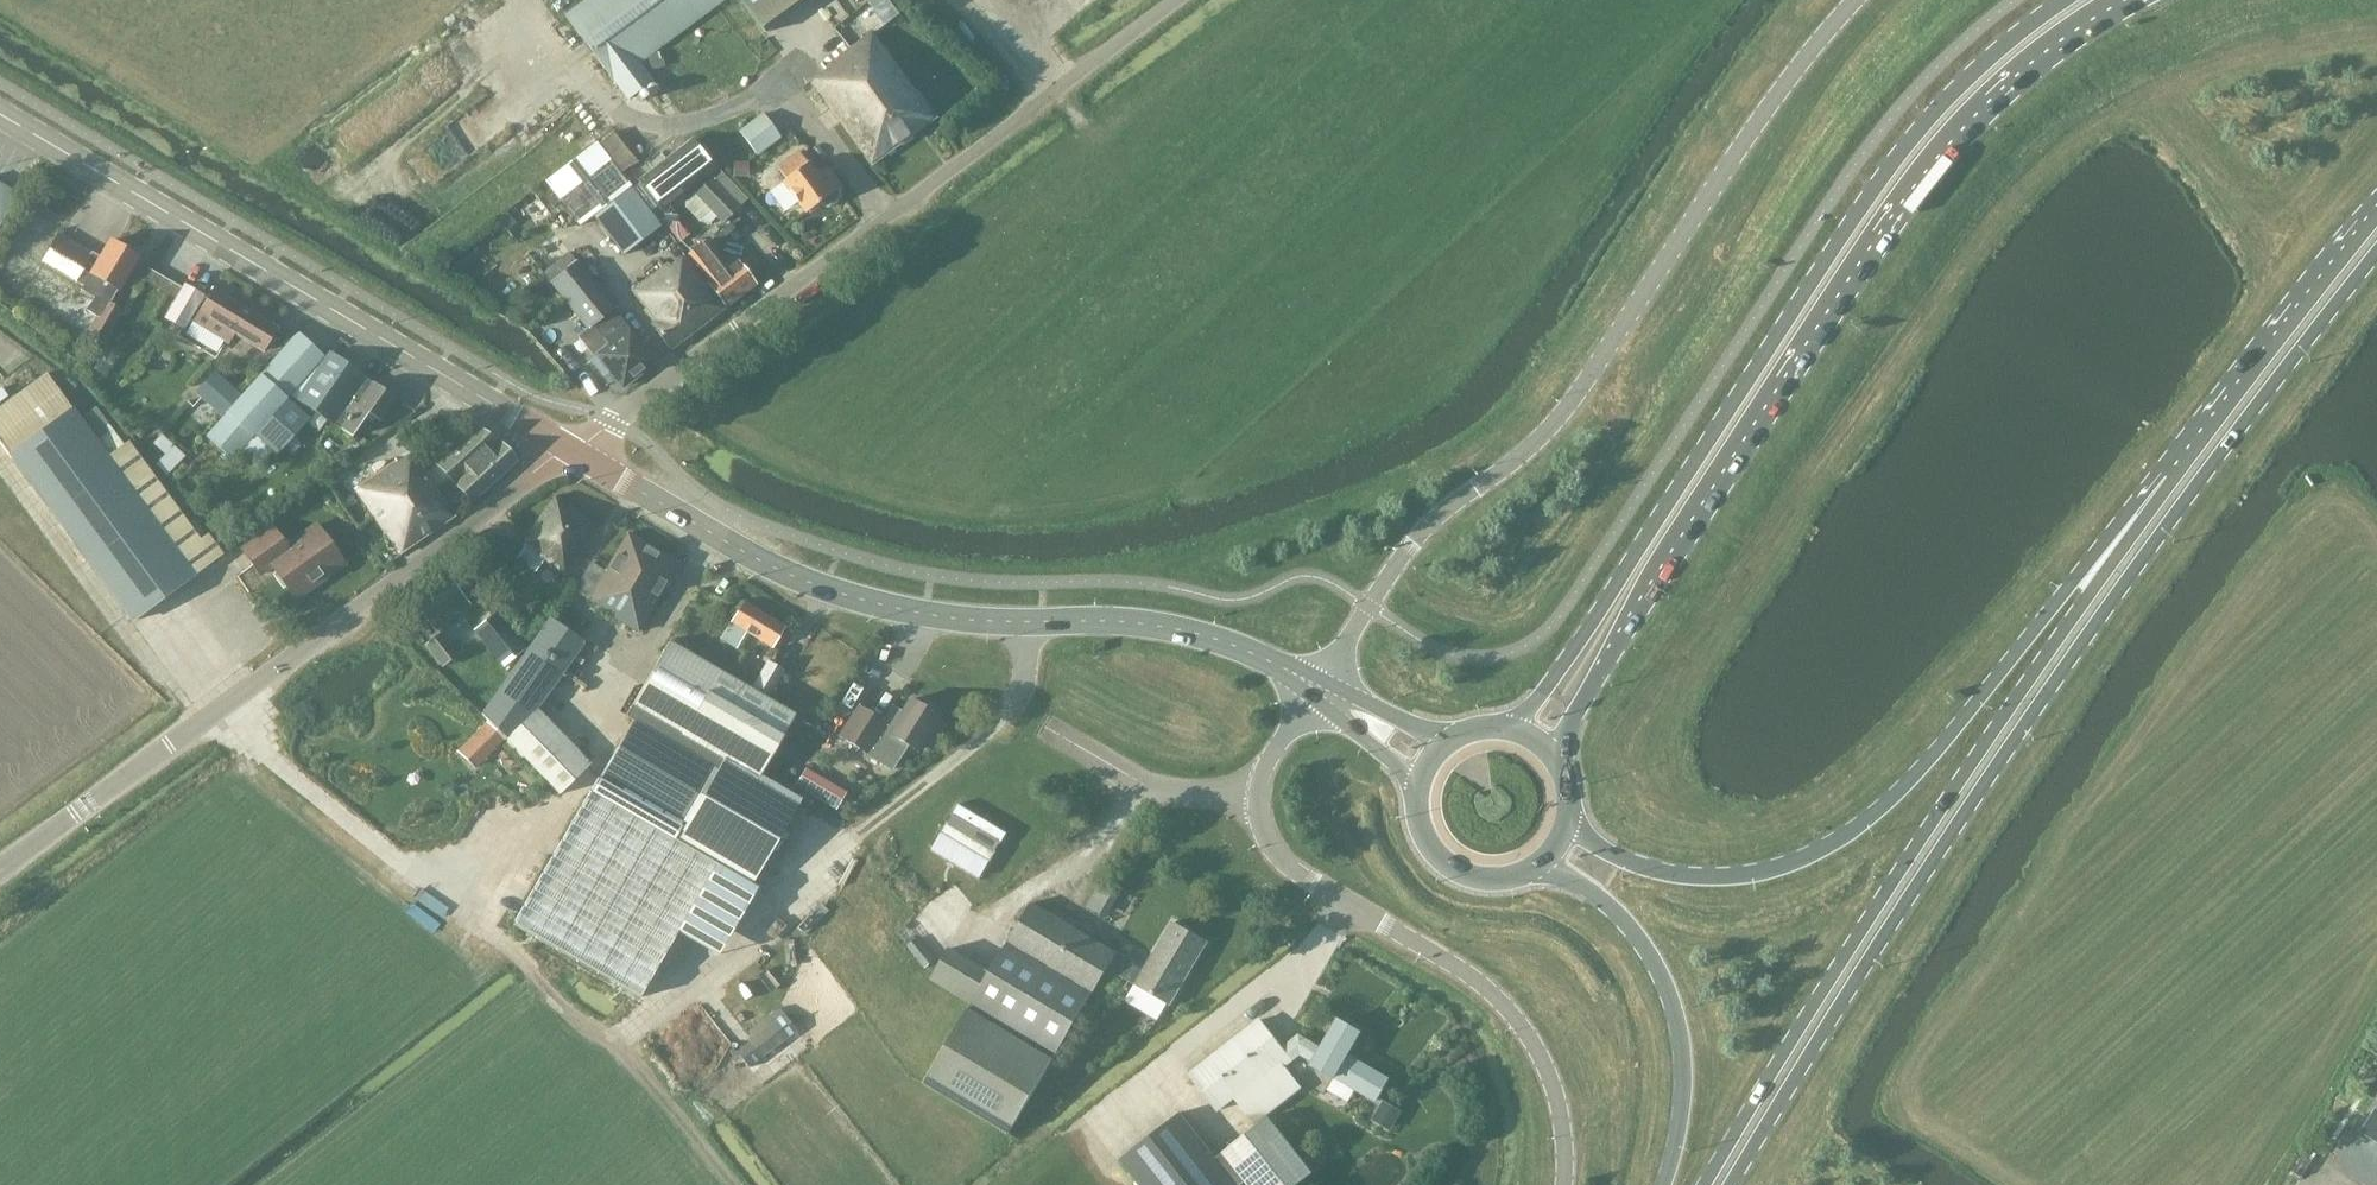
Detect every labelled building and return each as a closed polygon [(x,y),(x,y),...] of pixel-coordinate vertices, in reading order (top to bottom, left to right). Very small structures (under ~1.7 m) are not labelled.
[(563,16),(609,80),(625,99),(651,81),(637,61),(721,0),(585,0),(563,16)] [(818,61),(824,69),(808,81),(869,164),(932,117),(868,30),(846,47),(843,43),(818,61)] [(761,111),(737,130),(755,155),(780,137),(761,111)] [(690,140),(638,181),(661,211),(713,170),(690,140)] [(623,191),(628,188),(592,142),(543,180),(578,225),(595,213),(623,191)] [(781,181),(767,192),(781,211),(795,200),(804,212),(823,199),(827,201),(832,201),(839,196),(840,191),(839,187),(842,184),(832,170),(823,178),(816,172),(815,173),(796,151),(775,167),(783,178),(780,180),(781,181)] [(718,172),(682,202),(683,207),(697,221),(706,224),(714,217),(720,223),(738,206),(744,200),(718,172)] [(17,193),(0,183),(0,221),(17,193)] [(625,192),(596,215),(622,248),(651,225),(625,192)] [(81,289),(95,297),(102,301),(103,300),(108,303),(136,257),(108,240),(94,263),(85,258),(87,255),(54,236),(39,261),(82,286),(81,289)] [(755,285),(735,260),(724,268),(702,241),(685,254),(706,280),(704,282),(725,308),(755,285)] [(606,346),(595,354),(620,387),(652,361),(566,250),(540,271),(584,329),(590,325),(606,346)] [(725,308),(704,282),(682,255),(667,266),(664,262),(628,290),(651,321),(647,324),(669,351),(725,308)] [(182,283),(162,317),(183,330),(202,296),(182,283)] [(232,336),(262,353),(272,359),(289,338),(274,328),(276,325),(211,286),(190,322),(227,345),(232,336)] [(121,311),(108,303),(103,300),(102,301),(85,330),(104,341),(121,311)] [(237,454),(252,437),(286,398),(287,396),(322,356),(295,331),(289,338),(272,359),(240,394),(219,417),(203,436),(231,460),(237,454)] [(395,399),(327,351),(292,399),(350,437),(366,414),(379,422),(395,399)] [(191,392),(219,417),(240,394),(212,370),(191,392)] [(0,407),(0,443),(130,621),(220,552),(206,533),(198,538),(126,440),(121,444),(93,406),(78,417),(48,373),(0,407)] [(268,451),(273,455),(307,419),(286,398),(252,437),(268,451)] [(473,429),(434,463),(470,504),(514,462),(497,443),(473,429)] [(161,453),(152,463),(166,474),(189,451),(178,441),(175,446),(171,443),(170,444),(159,432),(149,443),(161,453)] [(252,437),(237,454),(246,462),(252,455),(259,461),(268,451),(252,437)] [(394,459),(351,488),(398,555),(454,515),(412,452),(397,463),(394,459)] [(532,572),(540,560),(562,575),(597,527),(553,495),(529,528),(530,531),(523,545),(523,546),(514,557),(532,572)] [(270,524),(239,548),(258,574),(269,567),(290,595),(317,575),(320,579),(342,564),(313,523),(284,543),(270,524)] [(626,533),(603,571),(589,561),(572,591),(604,609),(601,613),(636,633),(676,564),(626,533)] [(443,572),(408,598),(434,633),(469,605),(443,572)] [(770,649),(783,627),(741,602),(728,623),(718,639),(734,649),(744,633),(770,649)] [(495,612),(472,629),(502,668),(524,650),(495,612)] [(557,795),(585,767),(534,713),(583,642),(547,617),(480,714),(487,721),(504,739),(557,795)] [(440,632),(422,645),(440,667),(457,655),(440,632)] [(599,777),(512,925),(641,1001),(717,866),(747,884),(760,862),(795,799),(756,776),(792,714),(667,642),(623,717),(630,721),(599,777)] [(783,671),(767,661),(752,687),(769,696),(783,671)] [(926,731),(935,736),(943,723),(935,718),(936,715),(928,710),(929,707),(929,702),(919,696),(914,697),(913,701),(909,699),(901,711),(894,707),(890,715),(886,713),(882,721),(858,706),(838,736),(891,768),(899,755),(907,743),(915,749),(926,731)] [(487,721),(472,737),(488,754),(504,739),(487,721)] [(828,803),(835,793),(809,777),(802,788),(828,803)] [(1007,1134),(1109,969),(1115,953),(1029,902),(990,972),(947,947),(927,980),(968,1004),(921,1084),(1007,1134)] [(1141,969),(1115,953),(1109,969),(1169,1006),(1206,943),(1170,921),(1141,969)] [(747,1041),(759,1057),(794,1030),(777,1008),(747,1030),(752,1037),(747,1041)] [(1305,1066),(1371,1103),(1384,1079),(1343,1056),(1357,1032),(1335,1020),(1318,1049),(1297,1037),(1278,1051),(1255,1021),(1186,1076),(1215,1113),(1232,1100),(1252,1125),(1300,1089),(1284,1068),(1297,1055),(1308,1061),(1305,1066)] [(2357,1114),(2365,1119),(2357,1132),(2376,1144),(2376,1109),(2373,1107),(2364,1102),(2357,1114)] [(1117,1159),(1137,1184),(1238,1184),(1242,1182),(1244,1184),(1289,1184),(1307,1172),(1266,1118),(1213,1159),(1177,1112),(1117,1159)]
